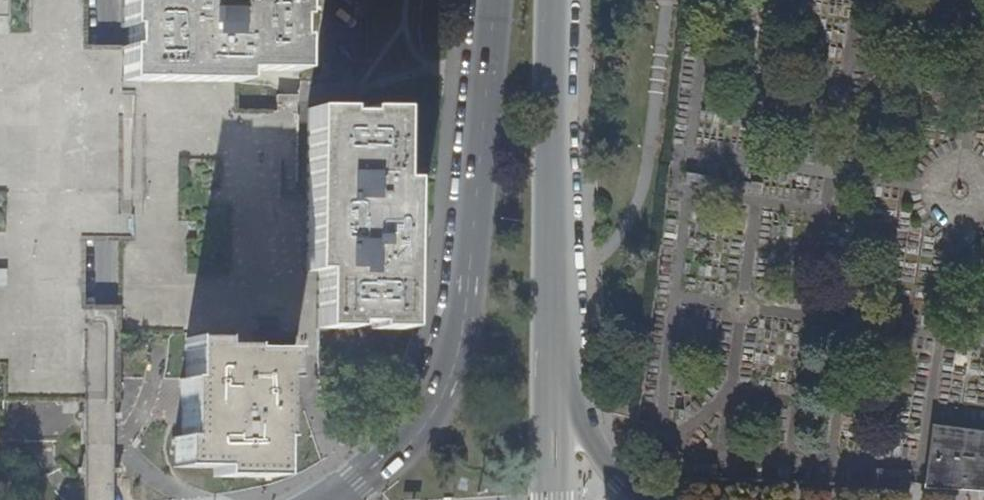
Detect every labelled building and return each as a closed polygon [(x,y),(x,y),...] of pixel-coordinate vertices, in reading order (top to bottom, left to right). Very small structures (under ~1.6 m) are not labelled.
[(88,402),(99,402),(109,402),(111,227),(113,106),(114,0),(0,0),(0,403),(88,402)] [(236,82),(236,73),(292,73),(293,40),(287,40),(287,20),(293,19),(294,0),(121,0),(120,29),(125,29),(125,49),(120,49),(120,81),(145,82),(236,82)] [(236,82),(145,82),(145,106),(146,215),(139,215),(133,216),(134,245),(123,245),(122,380),(153,379),(180,380),(185,380),(185,340),(215,341),(309,339),(316,339),(314,327),(314,270),(304,271),(304,200),(304,198),(280,196),(282,159),(299,159),(300,96),(278,95),(278,113),(235,111),(236,82)] [(303,110),(304,198),(304,200),(304,271),(314,270),(314,327),(346,326),(346,321),(368,320),(369,327),(399,326),(398,180),(389,180),(387,109),(357,109),(357,115),(334,115),(334,110),(303,110)] [(215,341),(185,340),(185,380),(180,380),(179,438),(173,438),(173,468),(213,468),(213,478),(271,479),(273,442),(275,441),(278,383),(283,383),(283,352),(243,351),(243,347),(215,347),(215,341)] [(929,485),(937,485),(939,489),(983,490),(983,432),(936,426),(929,485)]
